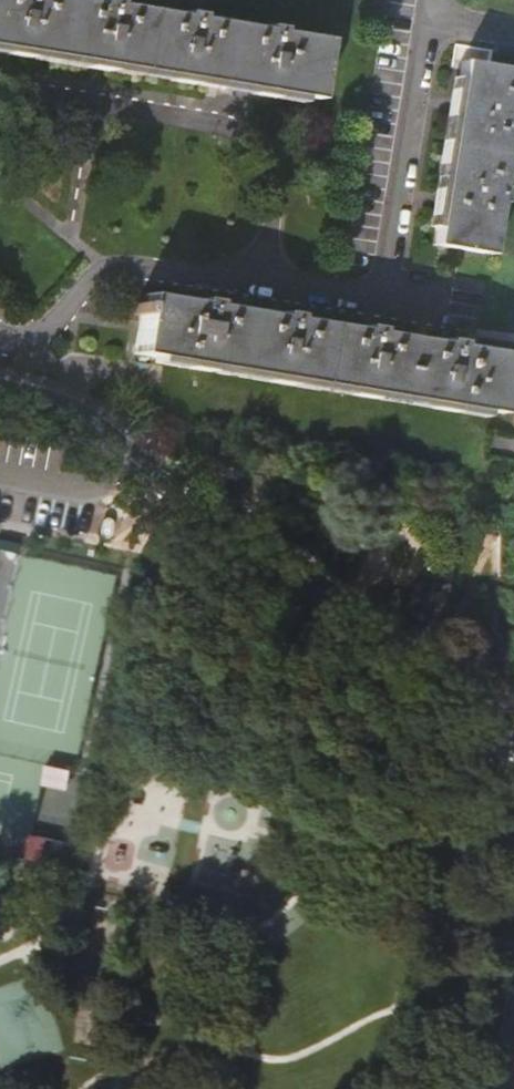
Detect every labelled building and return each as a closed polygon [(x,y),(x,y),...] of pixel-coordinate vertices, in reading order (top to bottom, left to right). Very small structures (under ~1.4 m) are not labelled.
[(259,87),(319,95),(327,35),(280,29),(281,25),(265,23),(264,26),(233,21),(198,15),(198,12),(183,10),(182,13),(176,12),(115,2),(116,0),(0,0),(0,45),(259,87)] [(495,229),(500,200),(504,200),(507,185),(503,184),(513,117),(513,66),(463,57),(438,214),(434,242),(492,252),(495,229)] [(136,351),(505,409),(513,350),(513,349),(461,341),(462,337),(446,335),(446,339),(379,328),(379,325),(362,323),(362,325),(297,315),(298,312),(280,310),(280,312),(215,302),(216,299),(199,297),(199,299),(146,291),(144,302),(136,301),(135,313),(142,314),(136,351)]
